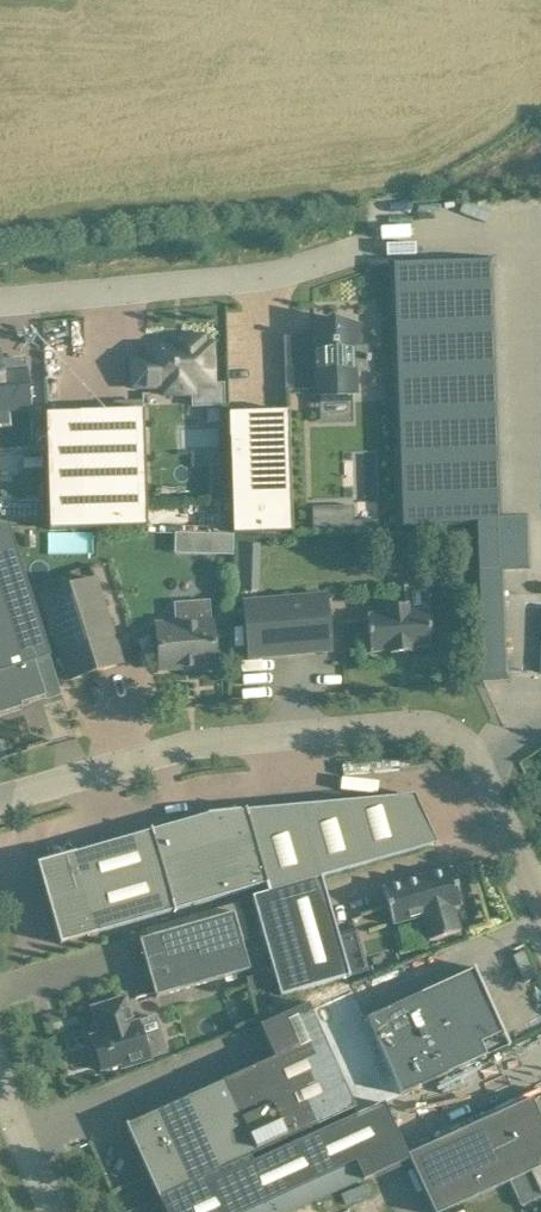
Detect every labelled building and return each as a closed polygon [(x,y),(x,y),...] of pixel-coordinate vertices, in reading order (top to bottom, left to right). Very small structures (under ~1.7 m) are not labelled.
[(477,571),(527,569),(526,519),(499,520),(490,262),(393,265),(402,526),(475,525),(477,571)] [(359,324),(313,325),(314,366),(284,367),(285,391),(319,390),(320,396),(325,395),(325,403),(350,402),(350,395),(355,394),(355,373),(369,372),(369,361),(370,361),(370,356),(368,356),(368,346),(360,346),(359,324)] [(174,346),(147,347),(148,388),(163,387),(163,395),(179,395),(178,387),(193,386),(193,406),(223,405),(222,384),(213,384),(212,345),(204,345),(203,337),(174,338),(174,346)] [(29,408),(26,373),(1,375),(0,369),(0,410),(29,408)] [(79,413),(45,414),(49,530),(82,529),(148,527),(144,411),(79,413)] [(289,412),(229,414),(232,535),(293,533),(289,412)] [(0,448),(0,526),(49,528),(46,444),(0,448)] [(207,493),(218,492),(216,463),(206,464),(207,493)] [(376,521),(353,522),(353,533),(377,532),(376,521)] [(0,527),(0,715),(21,708),(20,705),(45,697),(34,664),(50,658),(8,527),(0,527)] [(176,533),(175,554),(233,555),(233,535),(176,533)] [(235,568),(235,591),(250,591),(251,568),(235,568)] [(40,597),(60,658),(67,681),(122,664),(95,579),(40,597)] [(388,614),(367,616),(370,653),(390,651),(391,654),(410,652),(410,649),(430,647),(429,632),(433,631),(431,616),(428,616),(427,611),(428,611),(425,581),(402,584),(404,606),(387,608),(388,614)] [(242,602),(247,659),(332,652),(327,595),(242,602)] [(174,624),(155,625),(157,646),(158,670),(192,668),(192,670),(216,669),(214,645),(212,621),(210,621),(209,603),(173,606),(174,624)] [(265,885),(267,893),(321,878),(434,846),(436,845),(414,796),(246,811),(246,809),(245,809),(266,885),(265,885)] [(175,911),(265,885),(266,885),(245,809),(244,809),(245,811),(240,813),(239,812),(239,811),(236,811),(235,809),(228,811),(228,812),(207,814),(207,815),(152,831),(151,829),(150,829),(174,913),(175,912),(175,911)] [(173,913),(174,913),(150,829),(149,829),(150,831),(73,854),(73,853),(37,864),(60,945),(96,934),(173,912),(173,913)] [(461,905),(451,869),(382,888),(392,925),(422,916),(429,941),(459,932),(453,908),(461,905)] [(321,878),(267,893),(252,897),(280,996),(347,977),(348,978),(349,977),(321,878)] [(139,940),(156,998),(157,998),(157,997),(250,971),(233,913),(139,940)] [(472,968),(473,970),(366,1018),(353,990),(310,1010),(355,1109),(357,1115),(384,1103),(509,1045),(487,997),(488,996),(483,985),(482,986),(474,968),(472,968)] [(93,1046),(89,1047),(95,1064),(98,1063),(101,1072),(121,1065),(122,1069),(150,1060),(150,1059),(167,1054),(155,1017),(138,1022),(133,1024),(130,1014),(125,997),(91,1008),(99,1035),(90,1037),(93,1046)] [(223,1080),(256,1154),(355,1109),(310,1010),(307,1004),(261,1025),(261,1024),(259,1025),(274,1058),(224,1081),(223,1080)] [(249,1157),(256,1154),(223,1080),(222,1081),(223,1082),(127,1125),(127,1124),(125,1125),(159,1198),(249,1157)] [(407,1156),(409,1160),(433,1211),(443,1211),(531,1172),(540,1194),(540,1121),(531,1099),(407,1156)] [(159,1198),(165,1211),(292,1211),(363,1179),(363,1180),(409,1160),(407,1156),(384,1103),(357,1115),(252,1163),(249,1157),(159,1198)]
